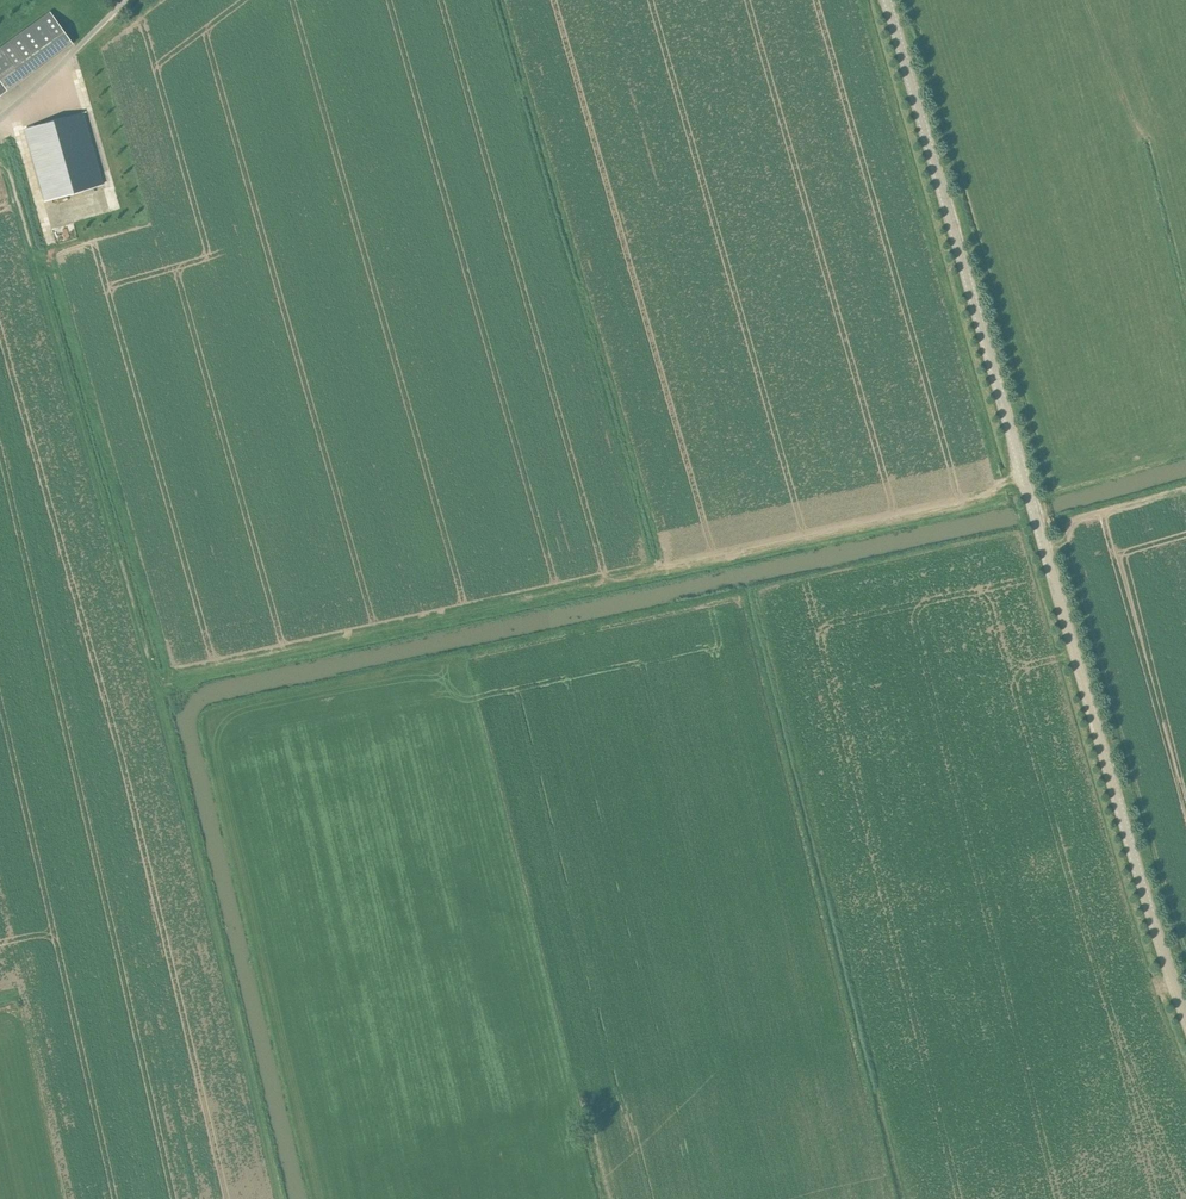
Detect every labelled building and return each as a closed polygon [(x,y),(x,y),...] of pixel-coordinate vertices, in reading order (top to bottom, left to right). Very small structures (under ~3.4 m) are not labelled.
[(73,43),(50,11),(0,48),(0,95),(73,43)] [(24,129),(28,140),(45,202),(103,186),(83,112),(24,129)]
